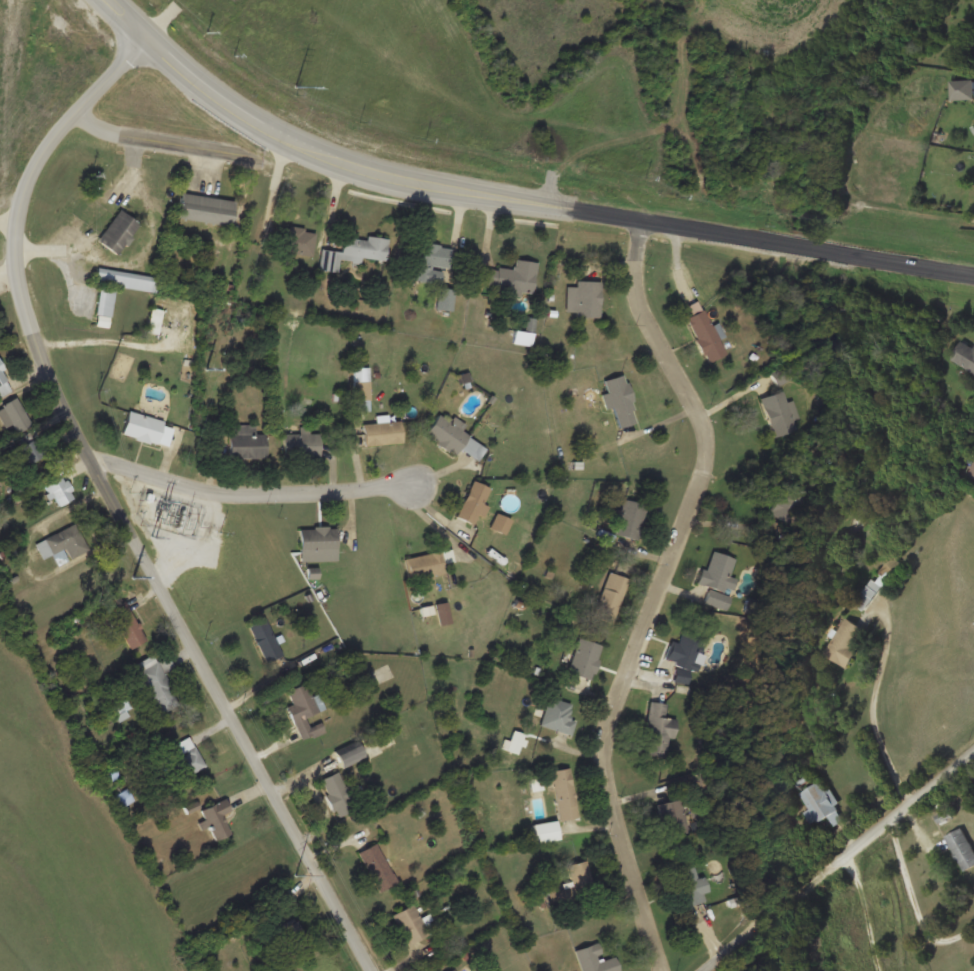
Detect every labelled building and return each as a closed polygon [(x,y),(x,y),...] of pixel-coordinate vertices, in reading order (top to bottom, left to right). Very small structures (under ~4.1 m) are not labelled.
[(175,217),(230,225),(234,200),(179,192),(175,217)] [(137,222),(117,209),(98,242),(118,254),(137,222)] [(314,254),(312,229),(287,232),(289,257),(314,254)] [(338,272),(340,257),(383,263),(386,239),(344,234),(341,252),(321,249),(319,269),(338,272)] [(448,267),(450,245),(417,243),(415,279),(432,280),(433,266),(448,267)] [(535,262),(514,259),(513,271),(479,266),(477,286),(531,293),(535,262)] [(94,326),(109,327),(113,287),(155,291),(157,275),(96,268),(94,284),(99,284),(94,326)] [(600,281),(575,281),(575,317),(600,317),(600,281)] [(723,354),(700,300),(687,305),(691,315),(686,317),(705,362),(723,354)] [(157,333),(162,310),(151,308),(146,331),(157,333)] [(972,348),(960,340),(949,357),(973,374),(973,345),(972,348)] [(12,390),(0,364),(0,396),(12,390)] [(353,410),(369,410),(369,367),(353,367),(353,410)] [(604,379),(617,426),(636,421),(623,374),(604,379)] [(772,437),(794,431),(790,419),(796,417),(791,400),(785,402),(781,390),(760,397),(772,437)] [(167,445),(172,425),(150,419),(153,409),(144,407),(142,415),(127,411),(121,433),(167,445)] [(424,433),(454,455),(460,447),(473,458),(481,447),(460,430),(464,424),(453,416),(449,421),(439,413),(424,433)] [(400,420),(362,424),(364,446),(402,442),(400,420)] [(227,424),(227,457),(265,457),(265,433),(254,433),(254,424),(227,424)] [(319,433),(309,433),(309,426),(296,426),(296,455),(319,455),(319,433)] [(18,447),(31,465),(50,451),(37,433),(18,447)] [(966,474),(973,478),(973,457),(966,474)] [(56,508),(75,496),(61,475),(43,486),(56,508)] [(455,516),(474,524),(490,488),(471,479),(455,516)] [(637,539),(645,504),(623,499),(615,534),(637,539)] [(503,533),(509,519),(496,514),(490,527),(503,533)] [(56,564),(87,550),(75,523),(34,542),(41,559),(52,554),(56,564)] [(335,560),(335,527),(298,527),(298,560),(335,560)] [(452,561),(451,550),(442,552),(443,562),(452,561)] [(734,558),(711,551),(705,570),(700,569),(696,583),(708,586),(703,603),(724,610),(729,595),(730,595),(735,579),(728,576),(734,558)] [(441,554),(405,555),(406,576),(442,575),(441,554)] [(615,622),(627,577),(606,572),(595,617),(615,622)] [(881,586),(871,578),(853,603),(863,610),(881,586)] [(129,648),(145,639),(123,600),(107,609),(129,648)] [(281,655),(264,617),(247,625),(264,662),(281,655)] [(865,628),(842,617),(825,656),(847,666),(865,628)] [(677,644),(673,641),(664,656),(687,670),(704,642),(685,631),(677,644)] [(590,680),(600,644),(578,638),(567,674),(590,680)] [(160,713),(178,705),(154,654),(136,663),(160,713)] [(317,711),(304,682),(286,691),(292,704),(286,707),(301,742),(324,732),(319,722),(308,727),(304,717),(317,711)] [(571,735),(575,720),(567,717),(571,703),(548,696),(539,725),(571,735)] [(666,717),(667,703),(648,702),(644,754),(665,756),(667,737),(673,737),(674,718),(666,717)] [(161,752),(179,781),(205,765),(187,736),(161,752)] [(334,756),(341,768),(362,757),(356,745),(334,756)] [(106,784),(119,776),(112,764),(99,772),(106,784)] [(577,818),(568,767),(550,771),(559,821),(577,818)] [(317,780),(334,816),(356,806),(347,785),(343,786),(336,771),(317,780)] [(798,791),(807,809),(803,811),(810,824),(828,815),(832,825),(843,820),(828,789),(825,790),(820,780),(798,791)] [(114,796),(120,807),(133,801),(126,789),(114,796)] [(199,809),(205,823),(206,823),(213,840),(228,833),(220,814),(229,810),(224,798),(199,809)] [(657,804),(666,837),(688,831),(679,798),(657,804)] [(557,839),(554,820),(531,824),(535,843),(557,839)] [(963,870),(973,864),(973,851),(962,826),(945,835),(963,870)] [(357,852),(378,892),(396,882),(375,842),(357,852)] [(586,860),(567,864),(574,900),(594,896),(586,860)] [(696,877),(693,866),(672,871),(681,906),(707,900),(702,876),(696,877)] [(426,935),(413,904),(392,913),(405,944),(426,935)] [(614,956),(600,960),(596,943),(576,949),(582,970),(619,970),(614,956)]
